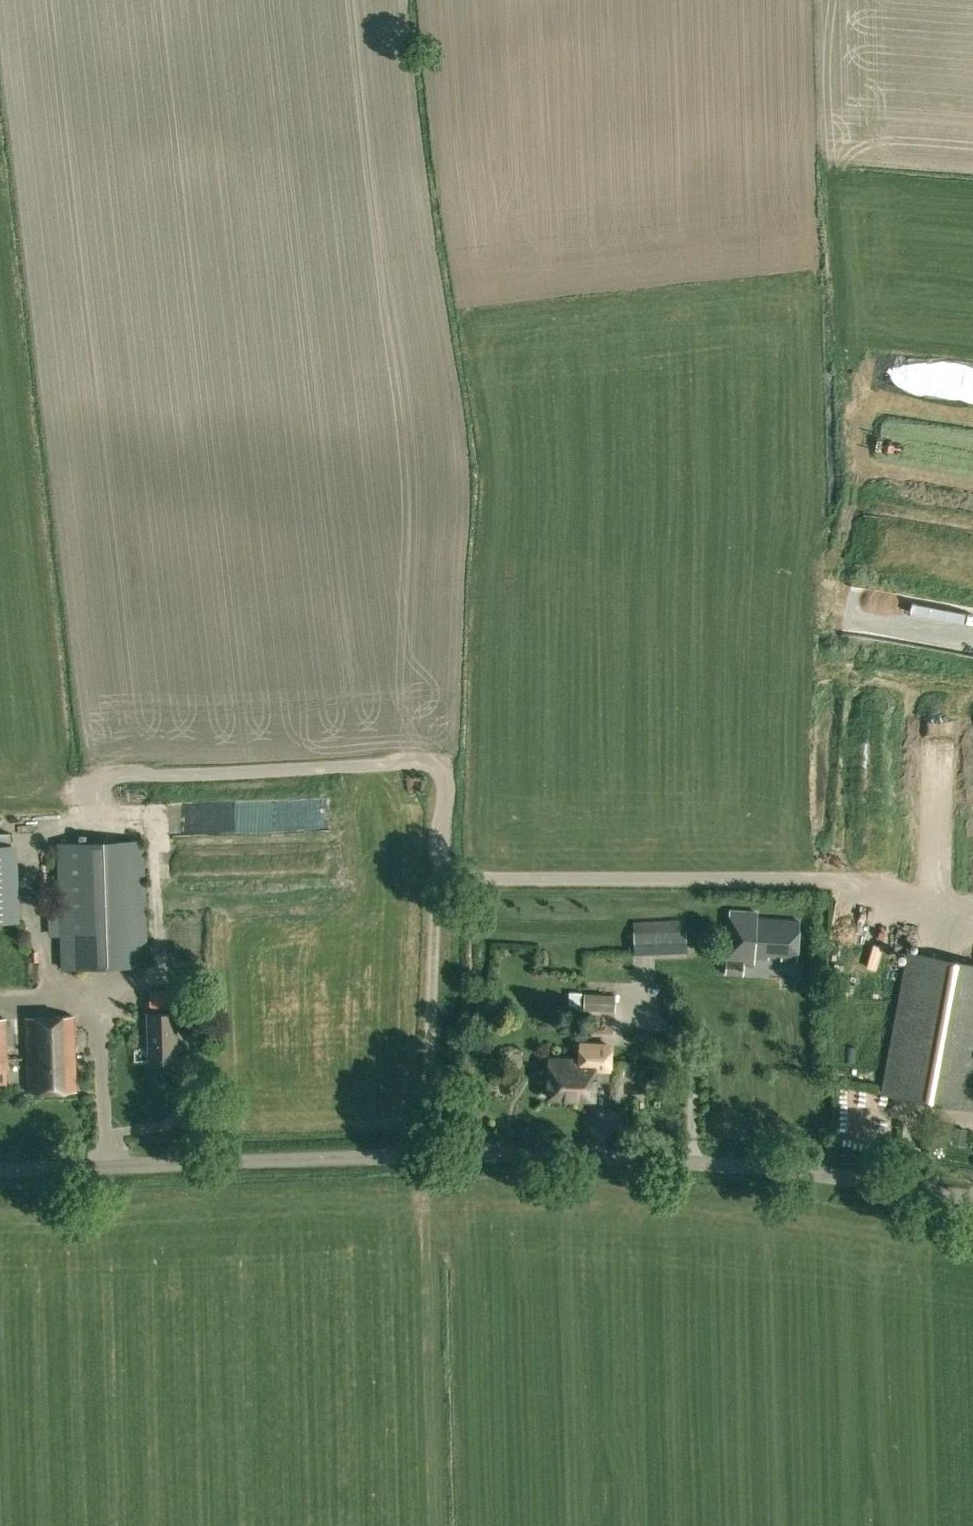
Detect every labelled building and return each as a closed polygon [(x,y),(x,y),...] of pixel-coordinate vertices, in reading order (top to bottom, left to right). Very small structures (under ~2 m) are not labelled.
[(970,650),(972,632),(972,601),(960,599),(953,647),(970,650)] [(57,842),(61,968),(149,966),(144,839),(57,842)] [(20,921),(18,843),(0,844),(0,921),(20,921)] [(730,911),(727,973),(744,974),(745,962),(754,962),(755,957),(767,958),(767,952),(781,953),(781,958),(797,959),(800,919),(755,917),(755,912),(730,911)] [(631,930),(632,954),(686,951),(685,932),(654,933),(654,929),(631,930)] [(972,1110),(972,963),(907,951),(881,1093),(972,1110)] [(584,1010),(614,1011),(615,995),(585,993),(584,1010)] [(149,1014),(150,1062),(177,1061),(175,1013),(149,1014)] [(27,1018),(29,1091),(77,1089),(74,1017),(27,1018)] [(8,1069),(6,1019),(0,1019),(0,1070),(8,1069)] [(549,1097),(595,1099),(596,1067),(610,1067),(610,1045),(581,1044),(581,1060),(550,1059),(549,1097)]
